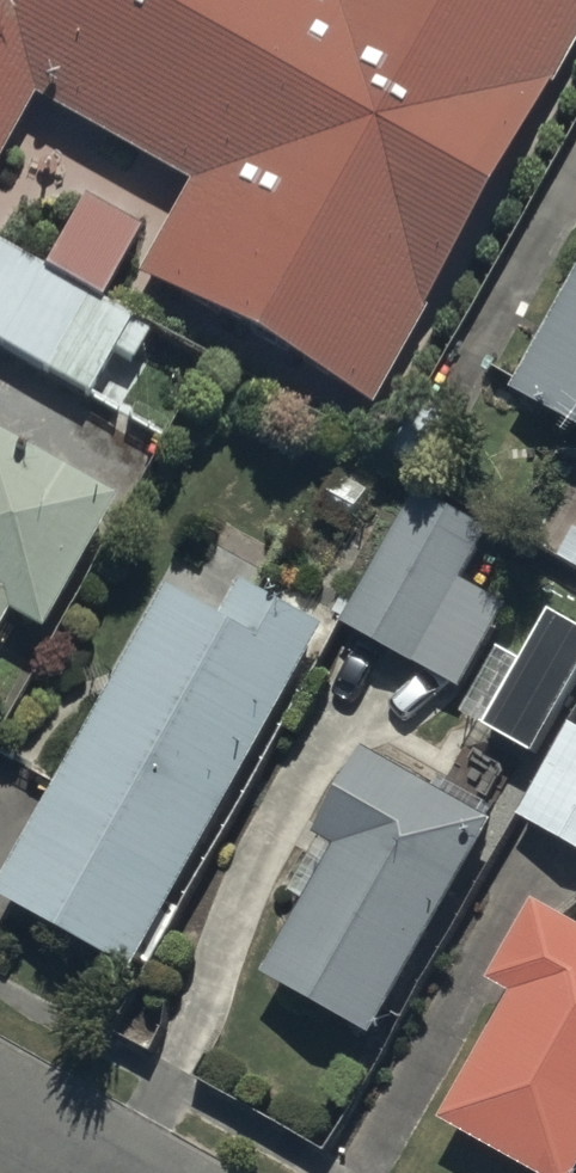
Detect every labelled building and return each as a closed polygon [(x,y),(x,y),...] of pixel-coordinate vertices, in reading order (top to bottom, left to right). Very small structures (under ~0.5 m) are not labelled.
[(26,93),(178,179),(132,271),(364,401),(575,23),(575,0),(0,0),(0,139),(26,93)] [(87,410),(117,361),(137,373),(153,346),(102,315),(142,248),(84,213),(42,284),(0,258),(0,358),(87,410)] [(518,405),(575,438),(575,301),(518,405)] [(0,455),(0,644),(6,633),(42,652),(115,518),(0,455)] [(417,510),(346,635),(467,703),(513,621),(465,593),(489,551),(417,510)] [(220,626),(165,598),(5,911),(151,986),(328,639),(237,593),(220,626)] [(492,730),(539,756),(575,691),(575,630),(556,619),(492,730)] [(575,736),(523,831),(575,861),(575,736)] [(378,1056),(497,838),(487,833),(494,820),(443,792),(437,803),(368,765),(315,861),(323,865),(296,914),(305,919),(264,994),(378,1056)] [(538,915),(493,997),(515,1009),(445,1137),(510,1172),(575,1172),(575,936),(538,915)]
